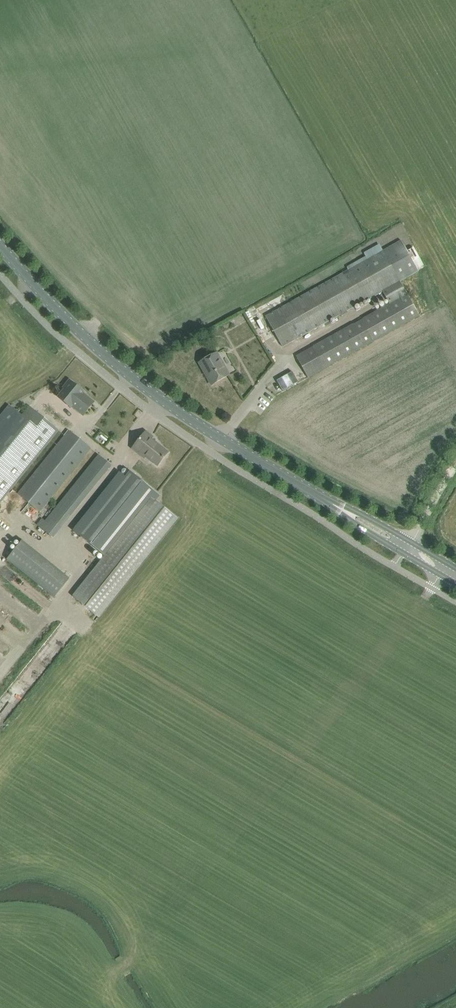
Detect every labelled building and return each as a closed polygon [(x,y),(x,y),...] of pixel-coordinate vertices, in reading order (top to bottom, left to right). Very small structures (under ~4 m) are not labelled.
[(266,316),(283,346),(302,336),(382,291),(390,304),(296,356),(308,378),(419,316),(408,294),(400,281),(418,271),(401,241),(285,306),(266,316)] [(199,363),(204,371),(206,369),(214,383),(229,375),(217,353),(199,363)] [(78,389),(79,388),(69,380),(63,388),(65,389),(58,397),(70,407),(71,406),(83,415),(94,402),(78,389)] [(59,430),(30,406),(22,416),(9,405),(0,417),(0,504),(58,430),(59,431),(59,430)] [(69,431),(18,494),(40,511),(91,448),(69,431)] [(134,447),(157,465),(168,452),(151,439),(153,437),(146,431),(134,447)] [(111,465),(98,455),(40,527),(53,538),(111,465)] [(177,518),(156,501),(161,496),(130,471),(126,476),(120,472),(74,530),(104,556),(72,596),(97,617),(177,518)] [(72,578),(24,539),(6,560),(55,598),(72,578)]
